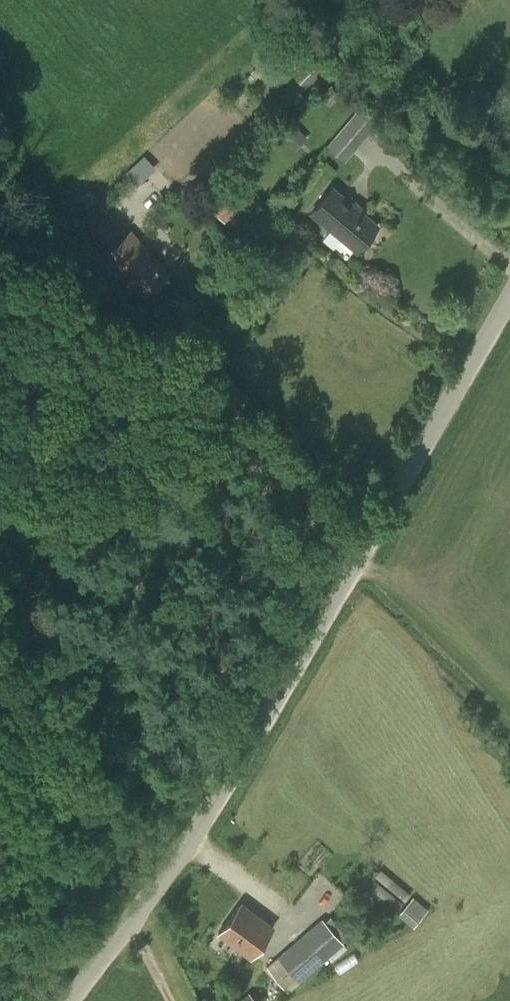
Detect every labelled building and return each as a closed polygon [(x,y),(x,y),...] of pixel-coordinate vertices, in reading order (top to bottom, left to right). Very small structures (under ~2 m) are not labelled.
[(333,72),(315,51),(292,72),(311,93),(333,72)] [(320,94),(329,105),(341,95),(331,84),(320,94)] [(363,101),(336,133),(355,149),(382,117),(363,101)] [(295,124),(284,136),(296,147),(307,135),(295,124)] [(148,154),(121,179),(149,208),(175,183),(148,154)] [(229,184),(208,203),(224,220),(245,201),(229,184)] [(313,212),(357,248),(376,225),(333,188),(313,212)] [(169,272),(132,231),(128,234),(101,205),(79,225),(105,254),(103,258),(139,297),(143,293),(144,295),(169,272)] [(410,893),(380,868),(374,875),(404,900),(410,893)] [(367,885),(397,910),(403,902),(373,878),(367,885)] [(413,896),(398,913),(413,926),(428,909),(413,896)] [(218,933),(250,958),(273,928),(241,903),(218,933)] [(348,936),(331,917),(325,922),(322,918),(266,966),(287,992),(344,943),(342,941),(348,936)]
